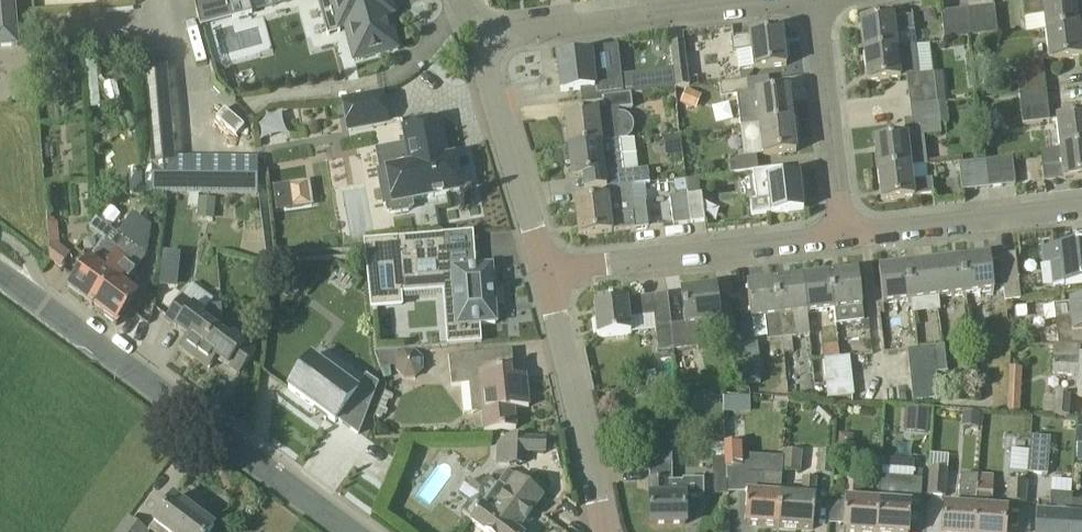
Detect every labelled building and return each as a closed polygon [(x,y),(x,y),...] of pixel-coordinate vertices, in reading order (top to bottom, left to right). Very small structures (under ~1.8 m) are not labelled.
[(15,0),(0,0),(0,48),(19,46),(15,0)] [(233,18),(252,13),(248,0),(228,0),(233,18)] [(399,50),(390,16),(395,15),(392,3),(391,0),(330,0),(336,24),(344,29),(353,26),(362,60),(399,50)] [(1079,28),(1076,0),(1055,0),(1023,4),(1024,19),(1044,16),(1046,32),(1079,28)] [(984,36),(998,35),(994,7),(981,9),(984,36)] [(984,36),(981,9),(967,11),(970,38),(984,36)] [(958,40),(970,38),(967,11),(955,12),(958,40)] [(944,41),(958,40),(955,12),(941,14),(944,41)] [(895,35),(915,32),(913,17),(860,23),(864,52),(897,49),(895,35)] [(1049,62),(1081,58),(1081,54),(1079,28),(1046,32),(1049,62)] [(754,68),(754,70),(787,66),(783,32),(750,36),(750,37),(731,39),(732,54),(737,53),(738,71),(754,68)] [(689,86),(687,66),(684,44),(670,46),(671,49),(670,50),(672,70),(675,88),(689,86)] [(918,76),(915,47),(915,46),(897,49),(864,52),(867,83),(900,79),(900,78),(907,77),(910,108),(946,103),(943,73),(935,74),(918,76)] [(633,94),(631,78),(627,51),(613,52),(613,53),(591,56),(591,55),(557,59),(561,93),(595,89),(596,98),(633,94)] [(257,160),(195,159),(175,159),(166,56),(136,58),(146,168),(151,168),(152,195),(185,195),(257,196),(257,160)] [(1019,95),(1046,91),(1043,61),(1016,64),(1019,95)] [(675,89),(675,88),(672,70),(654,72),(657,91),(675,89)] [(789,91),(757,94),(757,93),(748,94),(747,81),(720,84),(721,98),(737,96),(740,127),(793,121),(789,91)] [(702,96),(686,89),(680,104),(696,110),(702,96)] [(1022,125),(1050,122),(1046,91),(1019,95),(1022,125)] [(349,130),(388,123),(382,94),(343,101),(349,130)] [(568,147),(619,141),(626,140),(626,139),(631,135),(633,131),(633,125),(632,121),(629,117),(624,114),(619,114),(618,110),(632,109),(631,95),(633,94),(596,98),(596,99),(603,98),(604,111),(598,112),(598,113),(565,117),(568,147)] [(941,135),(940,124),(949,123),(946,103),(910,108),(913,137),(908,138),(874,141),(878,171),(911,167),(926,166),(927,166),(923,137),(941,135)] [(264,142),(289,135),(283,114),(258,121),(264,142)] [(1081,147),(1081,117),(1056,120),(1060,150),(1081,147)] [(756,157),(764,156),(796,152),(793,121),(740,127),(744,159),(728,161),(730,175),(753,172),(753,171),(758,171),(756,157)] [(393,204),(460,192),(454,158),(447,159),(440,122),(403,129),(407,146),(383,150),(380,155),(382,168),(387,170),(393,204)] [(664,155),(682,154),(681,136),(663,137),(664,155)] [(606,189),(641,185),(640,171),(638,171),(635,140),(619,142),(619,141),(568,147),(572,179),(583,177),(584,192),(606,189)] [(1042,167),(1044,182),(1063,180),(1064,180),(1081,178),(1081,147),(1060,150),(1062,165),(1042,167)] [(998,159),(1002,187),(1016,185),(1012,158),(998,159)] [(989,189),(1002,187),(998,159),(985,161),(989,189)] [(975,190),(989,189),(985,161),(972,162),(975,190)] [(962,192),(975,190),(972,162),(959,164),(962,192)] [(932,179),(928,180),(926,166),(911,167),(878,171),(881,202),(934,195),(932,179)] [(800,177),(784,178),(783,170),(758,173),(758,171),(753,171),(753,172),(757,200),(750,201),(752,216),(771,214),(771,215),(804,211),(800,177)] [(705,222),(702,200),(701,194),(700,195),(698,179),(687,180),(688,196),(691,224),(705,222)] [(674,190),(678,192),(687,192),(686,180),(674,182),(674,190)] [(293,209),(312,206),(308,183),(290,186),(293,209)] [(645,201),(644,201),(641,185),(606,189),(607,199),(574,203),(578,237),(612,233),(612,232),(634,230),(648,229),(645,201)] [(673,226),(691,224),(688,196),(670,198),(671,204),(673,226)] [(197,219),(214,220),(215,200),(198,198),(198,204),(197,219)] [(90,259),(88,262),(67,289),(91,307),(135,249),(97,220),(90,229),(104,240),(90,259)] [(448,347),(482,344),(480,326),(496,324),(492,267),(452,270),(452,272),(445,273),(442,236),(366,242),(371,308),(402,306),(401,285),(445,281),(450,345),(448,345),(448,347)] [(60,245),(59,242),(48,243),(49,260),(49,261),(60,268),(71,253),(60,246),(60,245)] [(151,253),(148,250),(141,244),(136,250),(135,249),(91,307),(117,326),(139,296),(123,284),(126,281),(128,282),(141,266),(149,256),(151,253)] [(1081,285),(1081,246),(1080,247),(1080,245),(1075,246),(1075,247),(1042,251),(1044,266),(1051,265),(1054,287),(1063,285),(1064,287),(1081,285)] [(1005,301),(1021,300),(1015,254),(1000,256),(1005,301)] [(979,293),(994,291),(990,257),(962,261),(966,294),(967,308),(981,307),(979,293)] [(938,298),(939,298),(966,294),(962,261),(934,264),(938,298)] [(940,311),(939,298),(938,298),(934,264),(907,267),(911,301),(912,314),(940,311)] [(883,305),(911,301),(907,267),(879,270),(883,305)] [(864,322),(862,307),(858,273),(829,276),(833,311),(834,310),(836,325),(864,322)] [(807,314),(833,311),(829,276),(802,279),(807,314)] [(809,336),(807,314),(802,279),(774,282),(781,340),(782,340),(791,338),(809,336)] [(767,341),(781,340),(774,282),(747,286),(751,320),(765,319),(767,341)] [(696,325),(719,322),(715,289),(682,293),(686,325),(671,327),(674,351),(699,347),(696,325)] [(674,351),(671,327),(668,295),(594,304),(599,339),(631,335),(656,332),(658,352),(659,352),(659,358),(674,356),(674,351)] [(193,357),(214,331),(222,320),(220,304),(206,306),(200,314),(180,300),(165,320),(182,332),(183,331),(189,335),(180,347),(193,357)] [(1080,347),(1081,347),(1081,303),(1070,304),(1054,306),(1055,320),(1058,346),(1080,347)] [(240,375),(255,354),(231,336),(228,341),(214,331),(193,357),(209,369),(218,357),(224,361),(223,362),(240,375)] [(793,352),(791,338),(782,340),(784,353),(793,352)] [(754,384),(758,384),(762,383),(757,342),(744,343),(750,395),(755,395),(754,384)] [(311,358),(306,366),(288,390),(335,424),(338,420),(342,423),(340,428),(355,434),(356,435),(364,414),(366,415),(374,394),(372,392),(374,385),(359,374),(350,387),(326,370),(337,355),(321,344),(311,358)] [(1080,347),(1058,346),(1054,346),(1053,359),(1052,375),(1079,376),(1078,397),(1081,397),(1081,360),(1080,360),(1080,347)] [(909,364),(945,360),(944,347),(908,351),(909,364)] [(486,433),(516,430),(514,409),(529,408),(526,377),(511,378),(511,371),(514,370),(512,351),(450,358),(453,387),(470,386),(473,414),(484,413),(486,433)] [(395,359),(396,366),(396,372),(404,378),(415,378),(422,371),(422,360),(413,352),(403,352),(395,359)] [(694,352),(677,354),(679,371),(696,369),(694,352)] [(825,374),(850,371),(849,357),(823,361),(825,374)] [(936,374),(947,372),(945,360),(909,364),(910,376),(936,374)] [(1024,413),(1026,367),(1012,366),(1011,412),(1024,413)] [(827,387),(852,384),(850,371),(825,374),(827,387)] [(645,374),(646,384),(657,383),(656,373),(645,374)] [(912,389),(938,387),(936,374),(910,376),(912,389)] [(721,398),(716,384),(704,388),(709,402),(721,398)] [(828,400),(854,396),(852,384),(827,387),(828,400)] [(913,402),(939,399),(938,387),(912,389),(913,402)] [(1055,416),(1056,396),(1055,395),(1055,397),(1044,396),(1043,413),(1054,414),(1054,416),(1055,416)] [(1056,396),(1055,416),(1069,417),(1070,396),(1056,396)] [(737,411),(737,398),(723,398),(723,411),(737,411)] [(906,407),(905,413),(904,431),(928,433),(929,415),(930,409),(906,407)] [(981,414),(966,413),(963,413),(963,426),(981,427),(981,414)] [(283,421),(277,431),(294,441),(299,431),(283,421)] [(853,450),(855,435),(839,434),(838,449),(853,450)] [(1030,451),(1028,474),(1047,476),(1050,439),(1031,437),(1030,451)] [(545,440),(517,439),(498,438),(497,464),(524,465),(524,453),(544,454),(545,440)] [(727,470),(742,469),(742,443),(725,443),(727,470)] [(725,458),(725,444),(711,445),(712,459),(725,458)] [(672,483),(673,467),(673,448),(649,449),(650,525),(686,525),(686,499),(704,498),(704,481),(683,481),(683,483),(672,483)] [(783,452),(782,471),(801,472),(802,453),(783,452)] [(832,476),(833,453),(819,452),(817,475),(832,476)] [(945,497),(949,457),(931,455),(927,496),(945,497)] [(499,484),(498,486),(490,480),(486,478),(478,488),(468,480),(458,494),(469,502),(462,512),(473,520),(471,523),(484,531),(517,531),(543,497),(517,478),(509,472),(499,484)] [(749,474),(745,525),(779,528),(781,495),(782,477),(749,474)] [(977,486),(978,477),(961,476),(960,485),(959,498),(960,498),(959,507),(946,506),(943,531),(975,531),(978,486),(977,486)] [(922,480),(880,477),(878,502),(876,531),(909,531),(911,505),(920,506),(922,480)] [(813,530),(815,497),(814,497),(816,479),(803,478),(802,496),(781,495),(779,528),(813,530)] [(878,502),(858,501),(860,481),(847,480),(844,531),(876,531),(878,502)] [(1072,482),(1052,481),(1051,494),(1046,494),(1045,503),(1037,502),(1035,531),(1069,531),(1072,496),(1071,496),(1072,482)] [(727,495),(726,482),(714,483),(714,496),(727,495)] [(1026,505),(1027,483),(1009,482),(1007,503),(1026,505)] [(990,500),(992,500),(993,487),(978,486),(975,531),(1005,531),(1007,510),(989,509),(990,500)] [(1072,503),(1072,496),(1069,531),(1081,531),(1081,503),(1072,503)] [(214,529),(202,521),(203,520),(174,499),(153,524),(154,525),(149,531),(150,531),(212,531),(214,529)] [(117,531),(146,531),(128,518),(117,531)]
